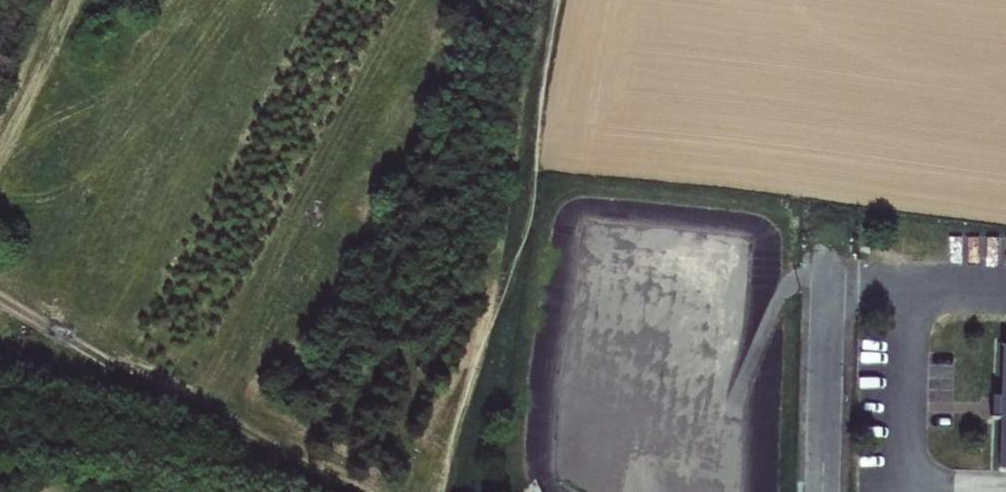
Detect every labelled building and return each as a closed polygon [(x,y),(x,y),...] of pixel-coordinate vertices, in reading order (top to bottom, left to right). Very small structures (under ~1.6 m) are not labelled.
[(1005,397),(998,397),(997,419),(1005,419),(1003,471),(1005,471),(1005,394),(1005,397)]
